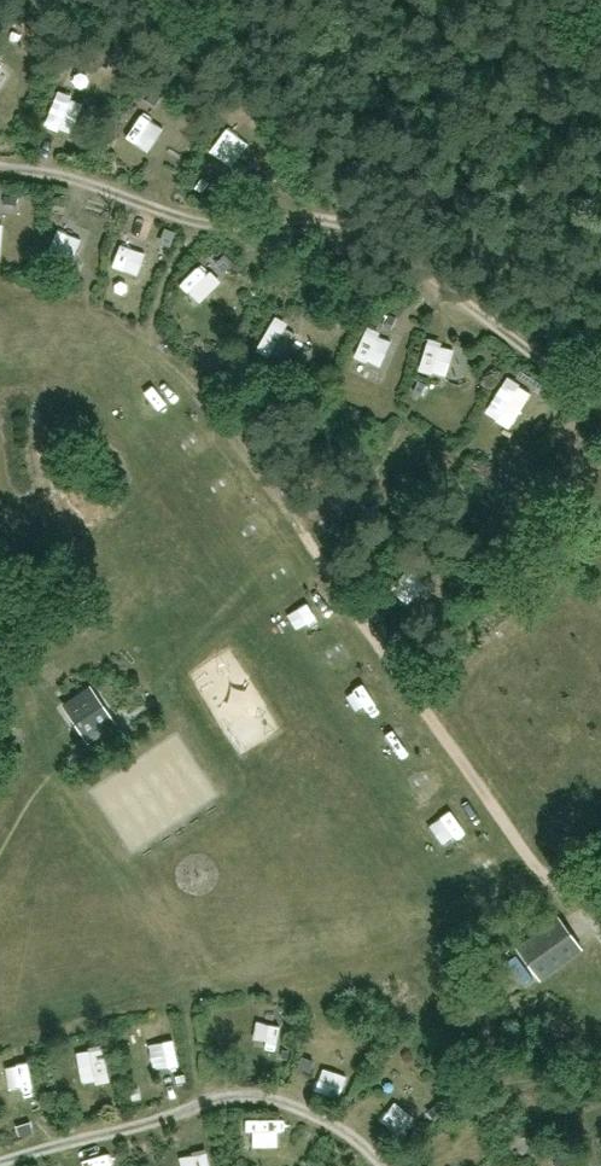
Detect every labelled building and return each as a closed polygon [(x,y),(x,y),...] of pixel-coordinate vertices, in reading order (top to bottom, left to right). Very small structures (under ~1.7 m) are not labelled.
[(96,681),(63,703),(90,745),(123,723),(96,681)] [(538,922),(504,956),(538,991),(573,957),(538,922)]
